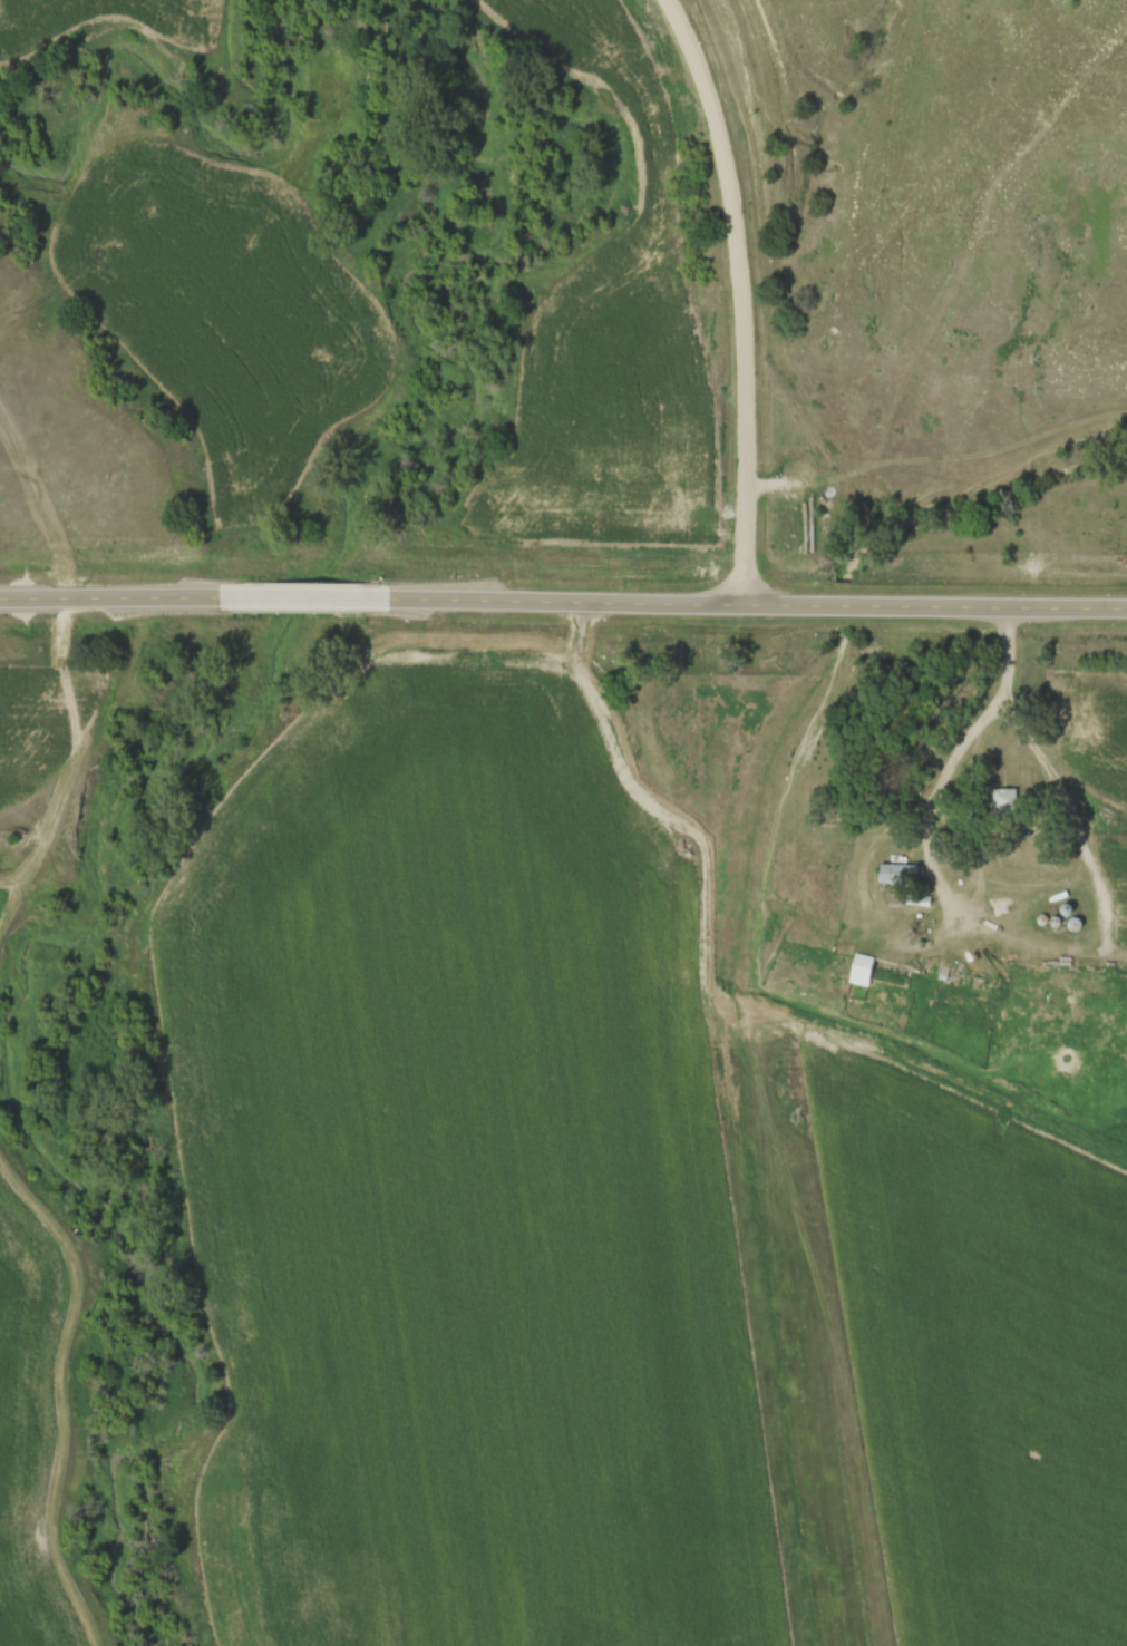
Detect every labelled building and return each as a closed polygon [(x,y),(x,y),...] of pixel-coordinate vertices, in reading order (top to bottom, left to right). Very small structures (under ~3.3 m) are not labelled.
[(1012,790),(989,791),(989,817),(1013,816),(1012,790)] [(874,886),(914,886),(914,866),(874,866),(874,886)] [(845,984),(864,988),(871,958),(852,954),(845,984)]
